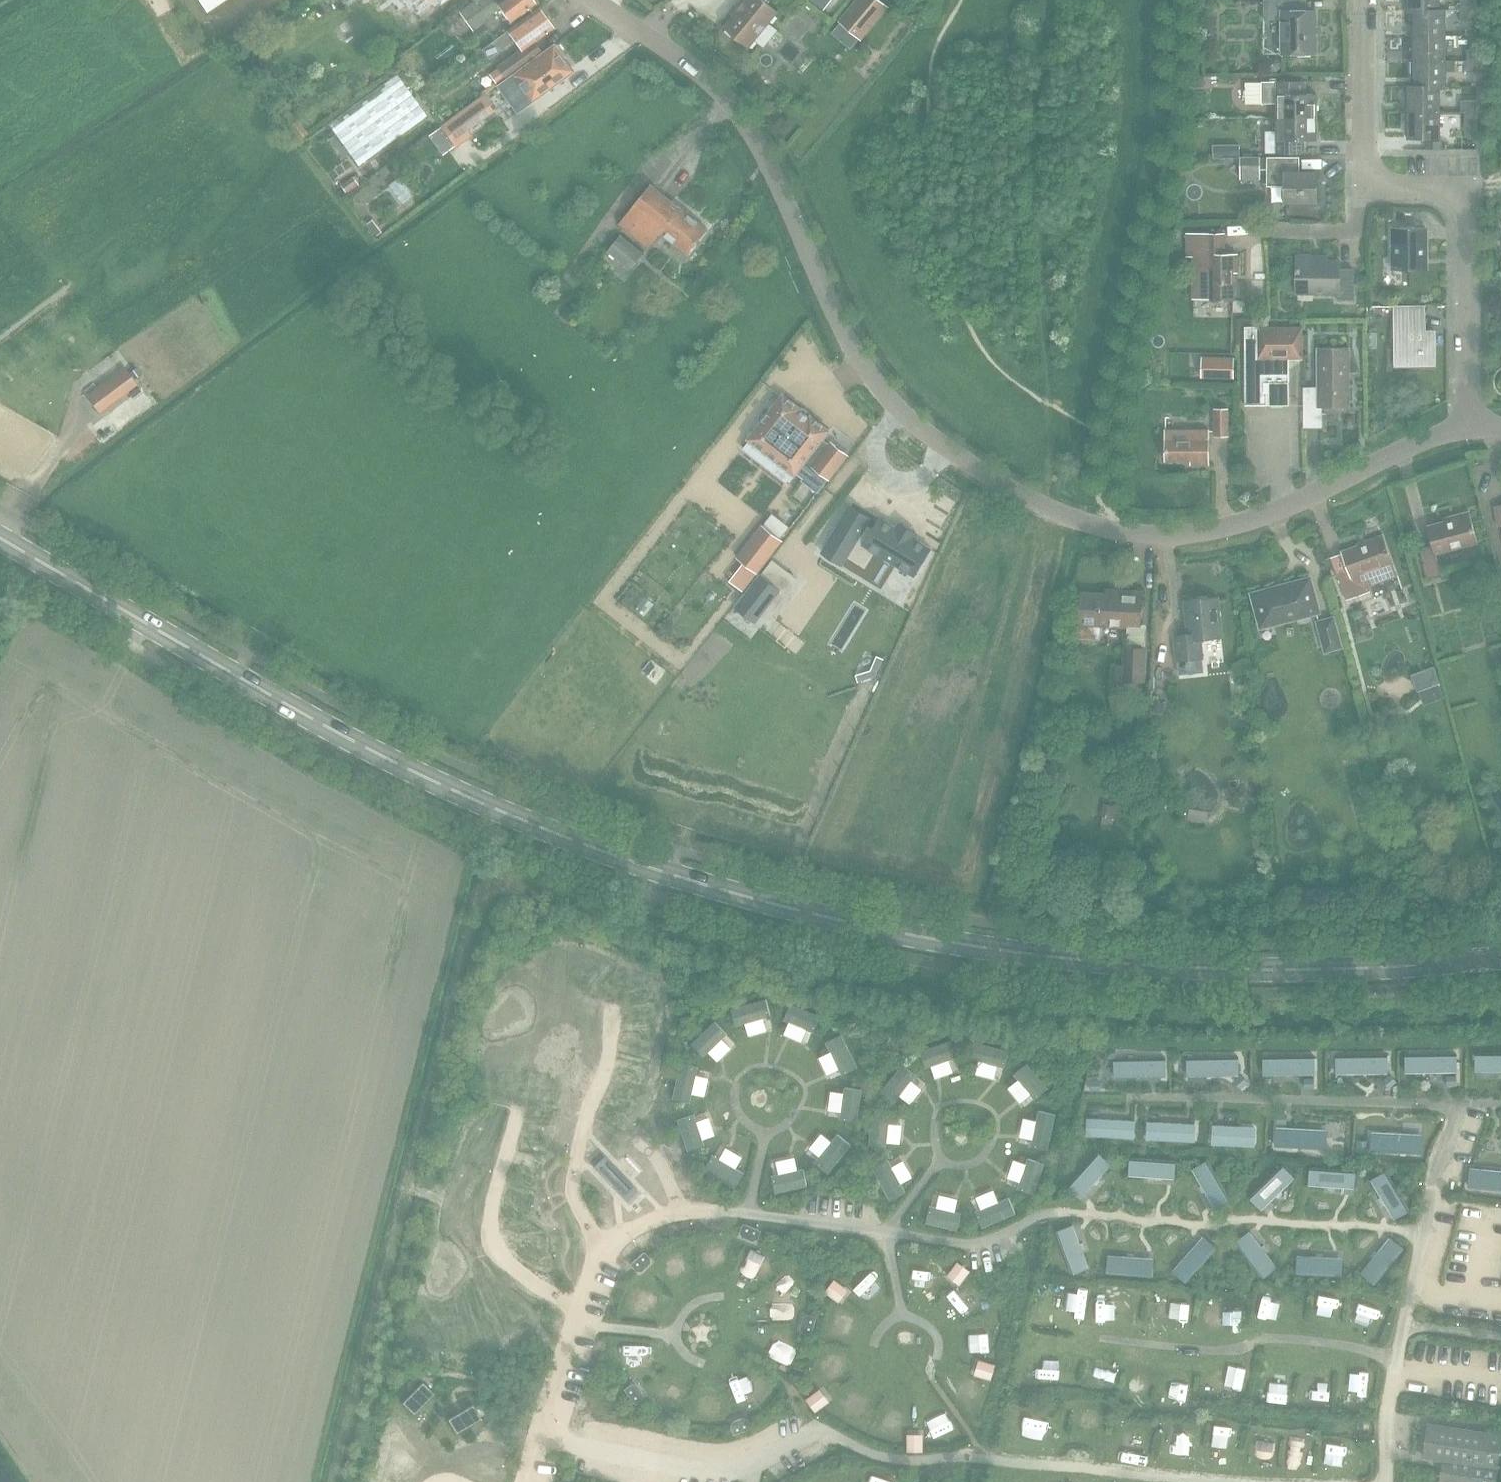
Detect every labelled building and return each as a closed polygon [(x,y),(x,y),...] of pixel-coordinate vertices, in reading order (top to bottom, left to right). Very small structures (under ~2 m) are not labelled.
[(223,0),(198,0),(206,11),(223,0)] [(493,0),(475,0),(460,11),(466,20),(493,0)] [(466,20),(472,27),(478,36),(488,28),(482,19),(499,7),(509,22),(533,4),(531,0),(498,0),(495,2),(493,0),(466,20)] [(755,38),(764,45),(777,29),(769,22),(777,11),(764,0),(745,0),(724,26),(749,46),(755,38)] [(843,16),(864,33),(887,6),(880,0),(857,0),(843,16)] [(1316,53),(1316,11),(1306,11),(1306,0),(1263,0),(1263,20),(1281,20),(1282,53),(1316,53)] [(1411,9),(1439,10),(1439,0),(1404,0),(1404,1),(1407,1),(1407,9),(1411,9)] [(1461,10),(1476,10),(1476,0),(1461,0),(1461,10)] [(490,42),(482,47),(487,55),(496,49),(512,37),(520,48),(495,67),(496,68),(489,73),(496,83),(503,78),(539,51),(531,41),(551,27),(537,8),(490,42)] [(1413,26),(1413,35),(1445,35),(1445,10),(1439,10),(1411,9),(1410,26),(1413,26)] [(1461,21),(1476,21),(1476,10),(1461,10),(1461,21)] [(1445,35),(1413,35),(1411,35),(1411,51),(1413,51),(1413,60),(1445,60),(1445,35)] [(516,69),(495,84),(515,111),(528,102),(527,101),(538,93),(535,89),(538,86),(541,90),(569,69),(567,66),(568,64),(564,57),(561,58),(552,45),(517,71),(516,69)] [(1467,49),(1467,60),(1482,60),(1482,49),(1467,49)] [(1413,76),(1413,86),(1439,86),(1445,86),(1445,60),(1413,60),(1411,60),(1411,76),(1413,76)] [(1467,71),(1482,71),(1482,60),(1467,60),(1467,71)] [(1276,117),(1317,117),(1317,93),(1294,94),(1294,82),(1261,82),(1261,103),(1276,103),(1276,117)] [(1407,102),(1407,111),(1439,111),(1439,86),(1413,86),(1404,86),(1404,102),(1407,102)] [(481,95),(440,125),(455,145),(469,134),(465,129),(492,110),(481,95)] [(1460,111),(1464,111),(1476,111),(1476,100),(1460,100),(1460,111)] [(1439,111),(1407,111),(1404,111),(1404,127),(1407,127),(1407,137),(1439,137),(1439,111)] [(1476,137),(1476,111),(1464,111),(1464,137),(1476,137)] [(1317,117),(1276,117),(1276,130),(1265,130),(1265,152),(1295,152),(1295,139),(1317,139),(1317,117)] [(1259,172),(1259,156),(1238,157),(1238,172),(1259,172)] [(1317,201),(1317,171),(1293,170),(1293,156),(1267,156),(1267,185),(1285,185),(1284,201),(1317,201)] [(688,253),(707,230),(651,184),(619,223),(648,247),(662,231),(688,253)] [(1426,270),(1426,227),(1392,227),(1392,269),(1426,270)] [(1187,234),(1187,241),(1187,255),(1192,255),(1193,298),(1210,297),(1210,300),(1233,300),(1233,271),(1237,271),(1237,253),(1225,254),(1224,233),(1187,234)] [(619,234),(607,250),(630,269),(643,253),(619,234)] [(1353,299),(1353,269),(1339,268),(1339,259),(1319,259),(1319,255),(1296,255),(1296,293),(1338,293),(1338,299),(1353,299)] [(1416,332),(1416,315),(1416,305),(1395,305),(1395,332),(1394,332),(1394,369),(1435,368),(1434,331),(1416,332)] [(1301,326),(1246,326),(1246,357),(1246,403),(1288,403),(1288,369),(1288,357),(1301,357),(1301,326)] [(1322,406),(1348,406),(1348,346),(1317,347),(1317,387),(1303,387),(1303,427),(1322,427),(1322,406)] [(1206,379),(1238,379),(1238,359),(1206,359),(1206,379)] [(135,385),(122,367),(84,396),(96,413),(135,385)] [(787,475),(792,468),(813,443),(822,432),(802,416),(798,420),(790,415),(794,410),(774,394),(739,438),(759,453),(760,452),(768,458),(767,459),(787,475)] [(1215,434),(1228,434),(1228,407),(1214,407),(1215,434)] [(1190,462),(1208,462),(1208,429),(1166,430),(1166,459),(1190,459),(1190,462)] [(813,443),(792,468),(801,475),(800,476),(816,489),(846,451),(830,438),(821,449),(813,443)] [(850,505),(824,549),(844,561),(847,556),(865,567),(874,551),(913,575),(930,547),(912,536),(914,534),(900,525),(898,528),(880,517),(873,528),(866,524),(870,517),(850,505)] [(1436,552),(1477,542),(1469,511),(1452,515),(1452,518),(1428,525),(1433,544),(1422,547),(1429,576),(1441,573),(1436,552)] [(740,561),(753,571),(777,540),(759,525),(743,544),(750,549),(740,561)] [(1369,589),(1367,585),(1398,573),(1383,533),(1357,543),(1358,545),(1342,550),(1348,566),(1337,570),(1347,597),(1369,589)] [(760,574),(735,606),(754,621),(779,589),(760,574)] [(1271,612),(1273,621),(1317,609),(1309,578),(1254,593),(1259,615),(1271,612)] [(1081,592),(1079,624),(1099,625),(1099,621),(1140,623),(1142,592),(1106,590),(1105,593),(1081,592)] [(1209,596),(1185,599),(1188,633),(1174,634),(1176,659),(1202,657),(1201,642),(1204,637),(1221,635),(1217,599),(1213,599),(1209,596)] [(1319,621),(1326,648),(1340,645),(1332,618),(1319,621)] [(1114,680),(1143,682),(1144,648),(1145,640),(1126,639),(1126,647),(1125,647),(1124,666),(1114,665),(1114,680)] [(1393,728),(1391,718),(1376,721),(1378,732),(1393,728)] [(1474,1051),(1475,1070),(1500,1070),(1500,1051),(1474,1051)] [(1456,1055),(1403,1055),(1403,1072),(1456,1072),(1456,1055)] [(1387,1056),(1334,1056),(1334,1073),(1387,1073),(1387,1056)] [(1239,1058),(1186,1059),(1186,1076),(1239,1075),(1239,1058)] [(1315,1058),(1262,1059),(1262,1076),(1315,1075),(1315,1058)] [(1165,1059),(1112,1059),(1113,1076),(1166,1076),(1165,1059)] [(1085,1135),(1134,1138),(1135,1120),(1086,1117),(1085,1135)] [(1146,1139),(1194,1141),(1196,1123),(1147,1120),(1146,1139)] [(1256,1126),(1212,1124),(1211,1144),(1255,1146),(1256,1126)] [(1327,1133),(1291,1129),(1290,1142),(1326,1146),(1327,1133)] [(1422,1134),(1369,1131),(1368,1148),(1421,1151),(1422,1134)] [(1110,1163),(1096,1151),(1066,1186),(1080,1198),(1110,1163)] [(638,1187),(604,1152),(591,1163),(625,1200),(638,1187)] [(1129,1156),(1128,1175),(1174,1178),(1175,1160),(1129,1156)] [(1230,1199),(1206,1159),(1191,1168),(1215,1208),(1230,1199)] [(1281,1164),(1248,1196),(1261,1209),(1293,1177),(1281,1164)] [(1353,1187),(1355,1169),(1309,1166),(1308,1184),(1353,1187)] [(1470,1168),(1469,1185),(1500,1188),(1500,1171),(1470,1168)] [(1409,1209),(1386,1169),(1371,1179),(1393,1219),(1409,1209)] [(761,1229),(743,1223),(740,1231),(742,1236),(753,1240),(758,1238),(761,1229)] [(1055,1231),(1072,1273),(1089,1267),(1073,1224),(1055,1231)] [(1262,1278),(1276,1267),(1249,1230),(1234,1241),(1262,1278)] [(1203,1235),(1172,1270),(1186,1282),(1216,1248),(1203,1235)] [(1403,1248),(1389,1237),(1360,1273),(1374,1284),(1403,1248)] [(643,1251),(629,1263),(634,1270),(640,1270),(648,1263),(649,1258),(643,1251)] [(1153,1258),(1107,1254),(1106,1273),(1152,1276),(1153,1258)] [(1342,1257),(1296,1255),(1296,1273),(1341,1274),(1342,1257)] [(969,1270),(957,1261),(947,1276),(959,1285),(969,1270)] [(850,1291),(836,1282),(828,1294),(842,1303),(850,1291)] [(811,1334),(816,1316),(808,1314),(803,1316),(800,1328),(803,1332),(811,1334)] [(992,1362),(976,1359),(973,1373),(989,1376),(992,1362)] [(434,1391),(422,1380),(402,1399),(414,1411),(434,1391)] [(622,1389),(634,1404),(641,1398),(642,1393),(635,1384),(630,1383),(622,1389)] [(815,1412),(829,1402),(820,1390),(807,1400),(815,1412)] [(481,1416),(472,1401),(447,1415),(456,1430),(481,1416)] [(734,1434),(751,1427),(748,1419),(743,1417),(733,1421),(730,1426),(734,1434)] [(1423,1456),(1450,1460),(1447,1481),(1454,1481),(1496,1481),(1500,1446),(1500,1435),(1428,1424),(1423,1456)] [(925,1436),(907,1435),(906,1450),(924,1451),(925,1436)]
